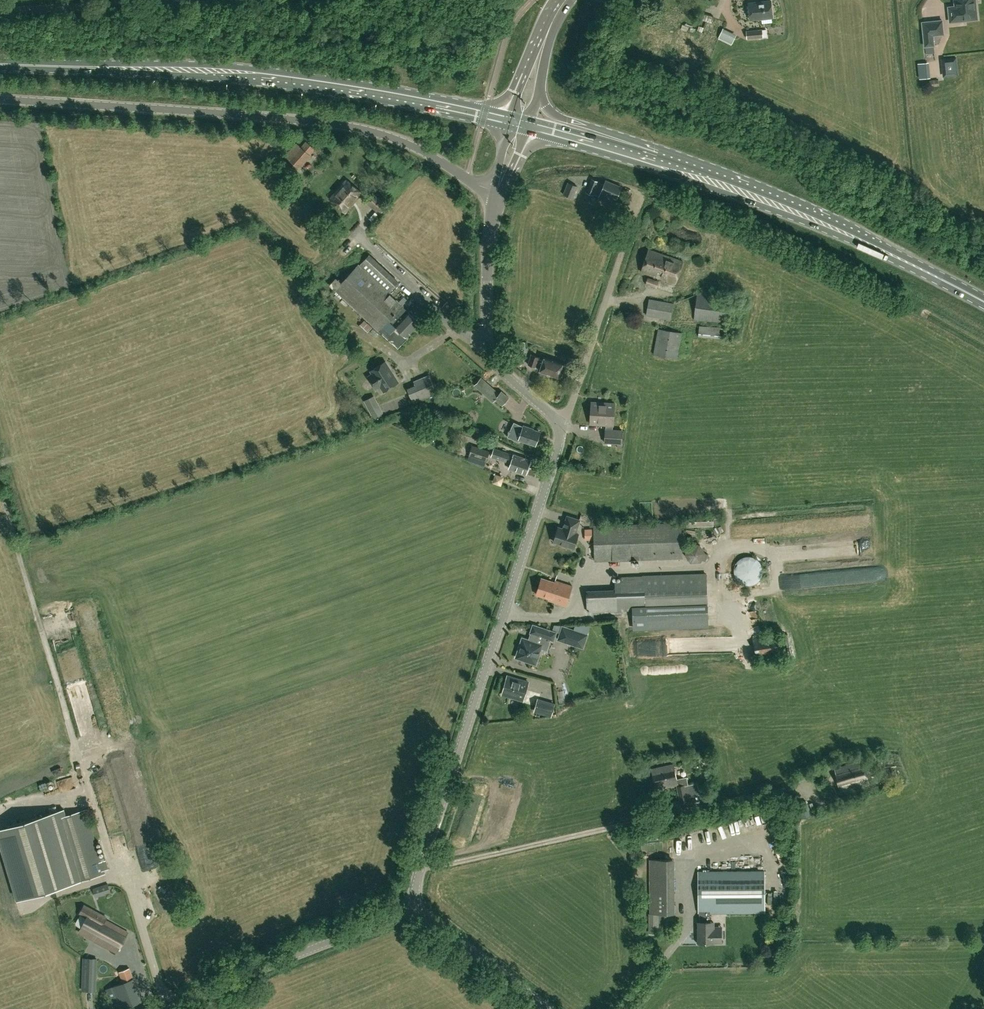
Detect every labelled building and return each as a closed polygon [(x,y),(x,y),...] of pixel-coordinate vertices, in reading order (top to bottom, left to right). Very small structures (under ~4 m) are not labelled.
[(750,19),(773,17),(771,0),(749,3),(750,19)] [(956,21),(966,20),(978,19),(977,11),(976,11),(975,4),(976,4),(976,0),(954,0),(954,2),(955,2),(956,6),(955,6),(949,7),(950,21),(956,21)] [(701,20),(711,23),(713,16),(703,13),(701,20)] [(934,45),(933,35),(944,34),(942,20),(922,22),(924,36),(925,46),(934,45)] [(767,36),(766,29),(762,29),(746,30),(747,39),(763,37),(767,36)] [(723,39),(737,45),(740,36),(726,31),(723,39)] [(943,77),(959,75),(956,56),(941,58),(943,77)] [(933,62),(923,63),(924,77),(934,76),(933,62)] [(523,87),(528,89),(533,75),(528,73),(523,87)] [(315,149),(306,140),(301,146),(297,142),(285,156),(300,169),(312,156),(310,155),(315,149)] [(346,212),(362,193),(346,179),(330,198),(346,212)] [(604,185),(598,182),(598,181),(592,179),(586,192),(593,195),(593,194),(611,201),(613,197),(616,199),(621,187),(606,180),(604,185)] [(573,199),(577,186),(568,182),(563,194),(573,199)] [(679,272),(683,261),(649,249),(645,261),(679,272)] [(398,282),(369,254),(359,265),(358,264),(341,282),(336,278),(330,285),(398,348),(408,338),(405,336),(419,321),(389,293),(398,282)] [(675,284),(679,272),(645,261),(641,272),(675,284)] [(657,288),(659,281),(647,277),(645,284),(657,288)] [(747,309),(748,300),(732,299),(732,298),(697,293),(694,318),(729,323),(731,307),(747,309)] [(670,320),(673,304),(649,300),(646,315),(670,320)] [(366,333),(372,327),(364,320),(359,326),(366,333)] [(724,339),(725,328),(699,326),(698,337),(724,339)] [(676,358),(681,333),(659,329),(654,354),(676,358)] [(520,355),(524,344),(519,343),(520,341),(512,338),(507,350),(515,354),(515,353),(520,355)] [(544,360),(539,359),(540,357),(532,354),(528,364),(536,367),(536,366),(541,367),(540,371),(549,374),(558,377),(563,363),(545,357),(544,360)] [(392,375),(389,370),(391,369),(386,361),(371,370),(373,373),(368,376),(376,388),(380,385),(384,391),(398,382),(393,374),(392,375)] [(414,403),(437,393),(429,375),(414,381),(416,386),(408,390),(414,403)] [(499,393),(481,377),(475,385),(493,401),(495,399),(502,405),(508,397),(509,397),(502,391),(499,393)] [(383,413),(374,395),(364,400),(373,418),(383,413)] [(622,443),(623,428),(613,428),(615,403),(591,402),(590,424),(608,425),(607,430),(606,429),(605,442),(617,443),(617,447),(622,448),(622,443)] [(514,414),(511,420),(504,433),(509,437),(511,438),(513,440),(514,438),(519,440),(520,439),(536,444),(540,432),(533,429),(533,428),(524,425),(525,423),(514,414)] [(487,461),(490,451),(473,445),(469,455),(487,461)] [(491,456),(500,459),(511,463),(509,468),(526,473),(531,460),(503,450),(494,447),(491,456)] [(575,533),(580,520),(567,516),(563,529),(558,527),(554,541),(573,548),(578,533),(575,533)] [(595,561),(682,557),(681,522),(594,526),(595,561)] [(714,536),(705,539),(707,546),(717,542),(714,536)] [(705,562),(709,554),(705,553),(700,544),(689,545),(685,554),(690,563),(701,562),(702,561),(705,562)] [(746,585),(749,585),(752,584),(756,583),(758,581),(760,579),(761,577),(762,575),(763,571),(763,569),(762,566),(761,563),(760,561),(757,559),(756,558),(753,557),(750,556),(746,556),(743,557),(741,558),(739,559),(737,561),(736,563),(735,566),(734,569),(734,571),(734,574),(735,577),(737,579),(739,582),(742,583),(744,584),(746,585)] [(707,602),(706,573),(644,576),(622,577),(622,589),(587,591),(588,611),(634,609),(634,626),(646,626),(708,623),(707,603),(707,602)] [(554,582),(542,578),(536,594),(549,598),(549,600),(566,606),(572,586),(555,580),(554,582)] [(554,640),(556,632),(533,625),(530,633),(532,633),(530,640),(522,638),(517,655),(519,659),(532,663),(534,655),(539,657),(541,648),(547,650),(551,639),(554,640)] [(583,647),(587,634),(562,626),(558,640),(583,647)] [(757,659),(781,654),(777,633),(753,638),(757,659)] [(523,700),(529,682),(507,676),(502,694),(523,700)] [(551,715),(554,704),(538,699),(535,711),(551,715)] [(841,791),(869,783),(863,761),(834,769),(841,791)] [(687,776),(677,778),(674,764),(652,769),(656,789),(676,784),(680,799),(680,801),(689,799),(688,794),(686,785),(688,784),(687,776)] [(68,794),(79,789),(76,784),(65,789),(68,794)] [(692,795),(703,793),(701,784),(690,786),(692,795)] [(802,818),(813,813),(807,800),(795,805),(802,818)] [(101,861),(86,810),(67,815),(65,809),(0,828),(0,838),(18,899),(105,873),(104,870),(108,868),(106,860),(101,861)] [(651,913),(673,913),(673,859),(650,860),(651,913)] [(710,922),(710,913),(765,912),(764,871),(698,872),(699,913),(700,913),(700,922),(699,922),(699,942),(705,942),(706,944),(710,944),(711,942),(714,942),(722,942),(722,931),(714,931),(714,922),(710,922)] [(96,897),(111,892),(108,883),(93,887),(96,897)] [(117,952),(128,932),(105,919),(106,917),(84,905),(80,913),(87,917),(79,931),(117,952)] [(96,990),(97,958),(84,958),(83,990),(96,990)] [(142,1001),(130,968),(120,971),(124,982),(106,988),(114,1008),(120,1008),(142,1001)]
